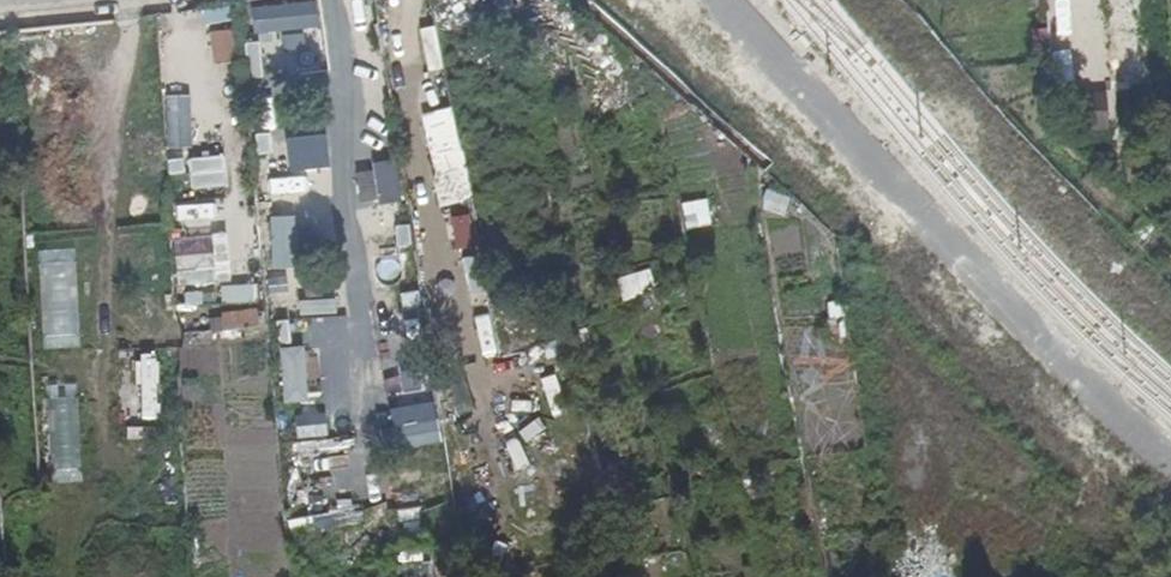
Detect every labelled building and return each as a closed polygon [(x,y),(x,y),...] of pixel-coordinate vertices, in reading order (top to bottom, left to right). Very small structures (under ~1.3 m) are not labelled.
[(323,15),(321,0),(261,0),(266,25),(323,15)] [(236,62),(235,27),(211,28),(212,63),(236,62)] [(433,72),(448,69),(440,28),(426,30),(433,72)] [(254,73),(311,71),(310,45),(272,46),(272,45),(253,45),(254,73)] [(445,219),(476,212),(456,109),(427,116),(441,183),(438,184),(445,219)] [(269,144),(311,137),(307,111),(265,118),(269,144)] [(170,147),(187,147),(187,119),(170,119),(170,147)] [(192,189),(229,185),(225,152),(188,157),(192,189)] [(351,213),(375,211),(370,170),(346,173),(351,213)] [(762,207),(784,214),(789,196),(767,189),(762,207)] [(709,198),(683,200),(685,227),(710,225),(709,198)] [(270,214),(272,268),(298,267),(296,214),(270,214)] [(207,239),(176,240),(177,284),(209,283),(207,239)] [(643,273),(643,275),(632,281),(639,295),(683,272),(680,254),(643,273)] [(221,285),(221,303),(254,302),(254,284),(221,285)] [(246,319),(224,320),(224,330),(261,327),(260,311),(245,312),(246,319)] [(139,353),(141,417),(158,417),(157,352),(139,353)] [(77,383),(44,384),(48,471),(81,470),(77,383)] [(439,421),(381,422),(382,444),(440,443),(439,421)]
